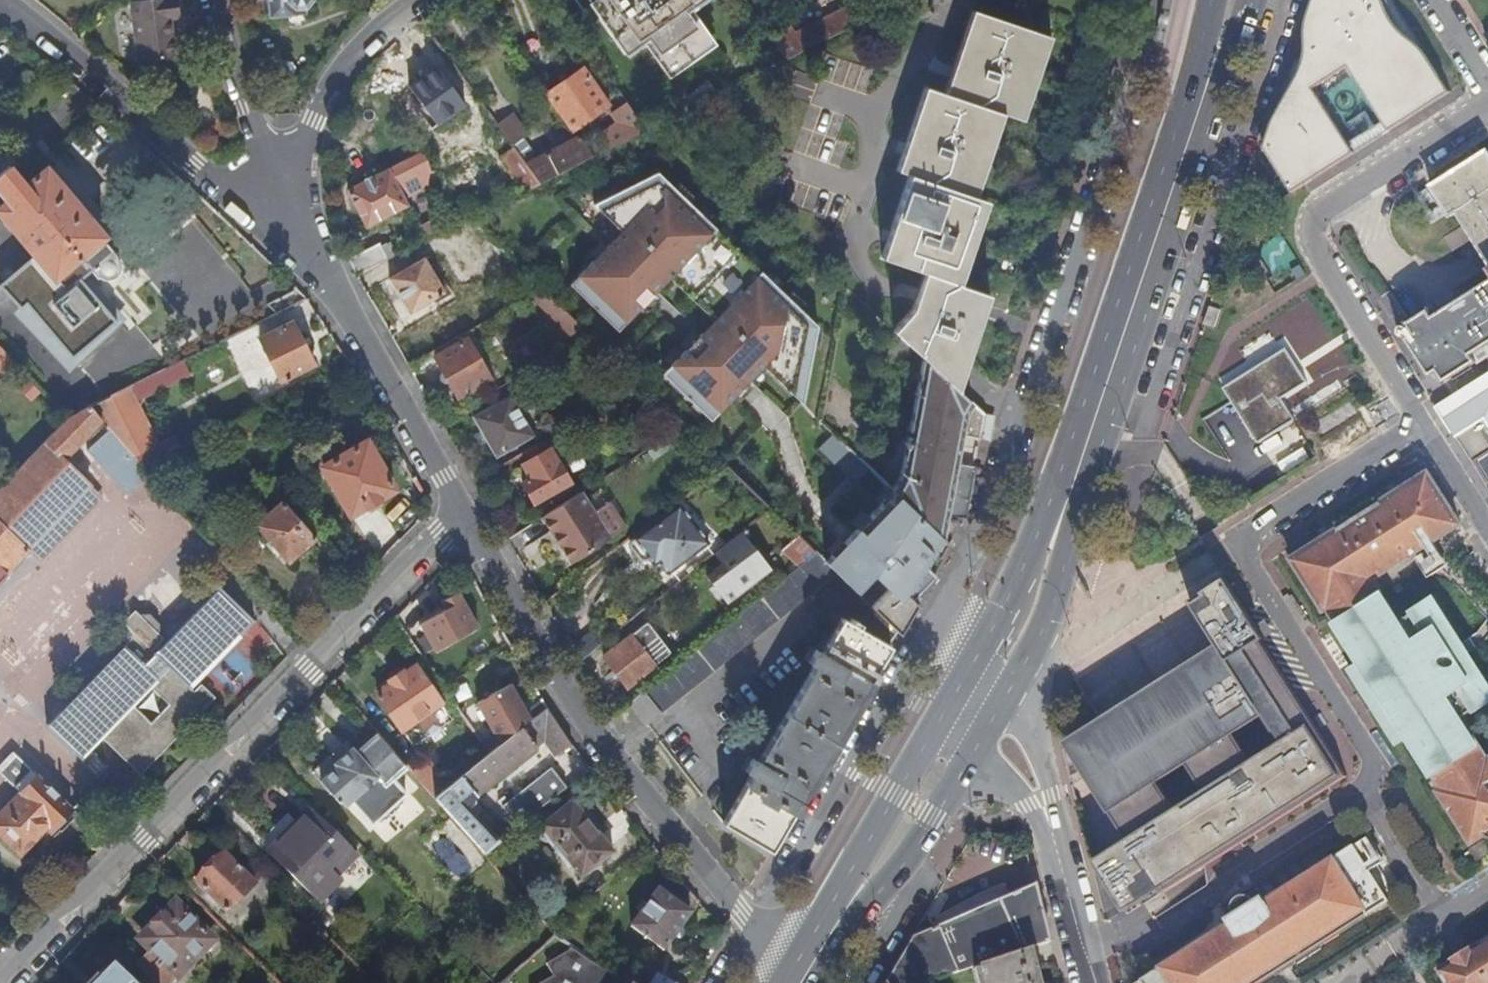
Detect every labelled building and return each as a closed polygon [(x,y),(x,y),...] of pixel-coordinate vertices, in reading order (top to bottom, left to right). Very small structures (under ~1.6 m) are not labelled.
[(172,0),(163,0),(132,4),(139,64),(180,59),(177,38),(173,38),(170,21),(175,20),(172,0)] [(271,19),(303,16),(302,8),(305,7),(310,1),(310,0),(270,0),(271,19)] [(712,48),(689,15),(709,0),(599,0),(590,7),(626,59),(647,44),(670,77),(712,48)] [(795,29),(773,40),(789,62),(827,43),(867,23),(858,6),(798,35),(795,29)] [(924,361),(944,380),(980,325),(977,321),(985,294),(960,286),(961,285),(957,283),(984,203),(989,205),(989,202),(976,198),(977,197),(973,195),(1001,116),(1005,117),(1005,116),(1024,122),(1025,120),(1021,119),(1048,38),(1052,39),(1053,37),(975,12),(945,95),(927,89),(898,172),(909,176),(882,260),(924,273),(912,309),(894,333),(924,361)] [(1390,54),(1415,93),(1424,88),(1398,48),(1390,54)] [(1415,93),(1390,54),(1342,85),(1366,124),(1415,93)] [(584,70),(548,96),(574,131),(610,106),(584,70)] [(645,133),(623,102),(616,106),(620,111),(615,114),(621,122),(603,135),(614,149),(645,133)] [(513,114),(498,125),(504,132),(512,144),(523,136),(527,133),(513,114)] [(512,144),(504,132),(489,143),(526,192),(542,184),(528,165),(524,159),(512,144)] [(535,151),(523,136),(512,144),(524,159),(535,151)] [(579,166),(594,159),(580,139),(528,165),(542,184),(564,174),(579,166)] [(1487,152),(1478,158),(1473,152),(1459,160),(1464,168),(1432,189),(1451,219),(1459,214),(1466,225),(1444,238),(1453,253),(1475,239),(1487,260),(1487,152)] [(438,184),(422,154),(350,191),(369,228),(410,208),(406,201),(438,184)] [(53,276),(78,256),(97,278),(99,277),(105,282),(110,281),(115,279),(120,276),(121,270),(120,265),(118,261),(120,259),(102,238),(103,237),(84,215),(85,214),(66,191),(65,192),(46,169),(24,186),(9,167),(0,175),(0,194),(6,202),(0,208),(0,213),(18,234),(17,235),(33,255),(35,254),(53,276)] [(759,365),(801,405),(818,328),(659,174),(596,207),(627,236),(613,250),(610,247),(571,287),(618,333),(658,292),(654,289),(667,275),(719,326),(706,339),(703,335),(664,375),(711,422),(751,382),(747,378),(759,365)] [(470,220),(478,216),(474,210),(455,220),(458,226),(470,220)] [(381,245),(350,260),(354,269),(358,276),(383,264),(390,260),(381,245)] [(419,246),(397,257),(405,271),(426,258),(419,246)] [(397,257),(390,260),(383,264),(412,314),(447,294),(426,258),(405,271),(397,257)] [(987,304),(1007,309),(1016,276),(997,271),(987,304)] [(1434,318),(1430,312),(1410,325),(1416,336),(1409,342),(1431,376),(1439,371),(1446,383),(1478,362),(1474,355),(1487,346),(1487,285),(1434,318)] [(40,309),(54,297),(46,286),(31,298),(40,309)] [(545,292),(532,299),(536,307),(538,306),(573,340),(587,332),(545,292)] [(10,307),(0,297),(0,316),(10,307)] [(1228,304),(1213,300),(1205,326),(1201,336),(1215,341),(1228,304)] [(281,382),(315,365),(294,324),(260,340),(281,382)] [(68,418),(80,412),(72,403),(67,408),(42,381),(45,378),(38,371),(47,363),(16,331),(0,343),(0,346),(10,357),(18,365),(68,418)] [(442,349),(436,352),(438,357),(436,359),(460,400),(493,382),(469,340),(445,354),(442,349)] [(1309,385),(1287,350),(1225,388),(1260,444),(1296,422),(1283,401),(1309,385)] [(128,389),(154,376),(144,356),(103,377),(106,384),(95,390),(101,402),(128,389)] [(18,365),(10,357),(0,365),(0,370),(5,375),(18,365)] [(982,430),(985,417),(944,380),(924,361),(901,476),(892,492),(892,493),(915,514),(941,539),(945,515),(955,466),(960,438),(980,441),(982,430)] [(1437,411),(1452,435),(1487,412),(1487,379),(1437,411)] [(506,387),(468,408),(474,419),(512,397),(506,387)] [(101,402),(92,407),(102,419),(111,429),(135,456),(156,446),(128,389),(101,402)] [(512,397),(474,419),(497,460),(535,438),(512,397)] [(8,574),(6,572),(27,550),(91,483),(73,466),(76,463),(67,454),(102,419),(92,407),(80,412),(68,418),(0,489),(0,582),(8,574)] [(127,494),(150,474),(144,467),(135,456),(111,429),(88,448),(127,494)] [(817,451),(853,486),(869,470),(833,435),(817,451)] [(367,443),(323,468),(351,515),(367,506),(368,509),(380,501),(379,499),(394,490),(367,443)] [(545,447),(530,455),(534,461),(549,453),(545,447)] [(549,453),(534,461),(525,466),(533,480),(522,486),(536,508),(572,487),(549,453)] [(970,495),(975,470),(955,466),(945,515),(965,520),(970,495)] [(1417,615),(1402,624),(1375,580),(1401,564),(1462,525),(1430,474),(1429,475),(1423,466),(1403,478),(1409,487),(1314,547),(1308,538),(1288,551),(1294,560),(1293,561),(1325,611),(1329,609),(1362,661),(1350,669),(1398,744),(1410,737),(1443,790),(1439,793),(1471,844),(1484,836),(1486,836),(1487,838),(1487,760),(1463,720),(1487,705),(1487,686),(1481,674),(1469,656),(1463,646),(1449,624),(1430,636),(1417,615)] [(103,495),(91,483),(27,550),(40,562),(103,495)] [(871,608),(899,635),(917,604),(912,599),(922,588),(925,585),(928,581),(933,576),(925,568),(941,540),(941,539),(915,514),(892,493),(826,564),(836,575),(856,593),(873,575),(888,590),(871,608)] [(581,494),(543,518),(572,564),(610,539),(581,494)] [(289,563),(316,540),(283,503),(255,526),(289,563)] [(678,505),(628,541),(630,544),(629,549),(640,562),(645,563),(649,561),(654,557),(659,563),(668,576),(708,545),(678,505)] [(192,522),(197,528),(202,524),(197,517),(192,522)] [(723,567),(707,580),(729,606),(772,571),(743,534),(715,557),(723,567)] [(805,562),(816,554),(802,541),(793,550),(805,562)] [(676,665),(627,703),(646,725),(836,575),(826,564),(817,555),(676,665)] [(654,557),(649,561),(654,567),(659,563),(654,557)] [(912,599),(917,604),(933,576),(928,581),(925,585),(922,588),(912,599)] [(1152,698),(1068,751),(1091,788),(1094,786),(1128,840),(1093,861),(1126,913),(1153,896),(1150,892),(1157,888),(1162,895),(1346,779),(1253,629),(1257,627),(1227,580),(1204,594),(1206,597),(1196,604),(1194,600),(1191,602),(1230,663),(1169,701),(1158,708),(1152,698)] [(187,693),(255,623),(221,589),(164,648),(157,642),(161,638),(160,624),(151,615),(137,616),(128,625),(128,638),(132,642),(49,727),(83,760),(108,734),(140,765),(185,719),(191,726),(196,721),(205,712),(187,693)] [(437,653),(479,628),(458,594),(442,603),(446,611),(421,626),(437,653)] [(1435,603),(1417,615),(1430,636),(1449,624),(1435,603)] [(723,823),(771,852),(811,786),(892,647),(859,628),(860,626),(852,621),(851,623),(844,619),(823,654),(817,651),(810,662),(816,666),(759,763),(753,760),(746,771),(752,775),(723,823)] [(671,654),(648,624),(604,659),(627,689),(671,654)] [(1463,646),(1469,656),(1477,650),(1471,641),(1463,646)] [(591,642),(573,655),(579,665),(598,649),(591,642)] [(442,703),(416,668),(405,676),(403,673),(390,683),(392,686),(377,696),(402,731),(419,719),(425,728),(436,720),(431,711),(442,703)] [(478,704),(502,746),(532,722),(511,686),(478,704)] [(484,855),(499,843),(465,805),(537,748),(536,747),(546,740),(557,755),(571,745),(548,709),(532,722),(502,746),(490,755),(451,787),(435,800),(484,855)] [(329,756),(313,773),(340,803),(341,802),(341,801),(346,806),(352,801),(374,824),(376,822),(385,820),(402,805),(404,797),(406,795),(393,781),(407,768),(377,734),(356,753),(351,747),(335,763),(329,756)] [(346,741),(329,756),(335,763),(351,747),(346,741)] [(5,809),(0,814),(0,835),(20,854),(46,828),(50,832),(72,810),(13,753),(0,766),(0,773),(15,787),(21,793),(5,809)] [(87,769),(97,778),(106,769),(96,760),(87,769)] [(427,761),(412,774),(435,800),(451,787),(427,761)] [(498,802),(517,826),(565,787),(550,769),(508,803),(503,797),(498,802)] [(5,809),(21,793),(15,787),(0,802),(0,804),(5,809)] [(582,878),(613,852),(572,802),(540,828),(582,878)] [(357,861),(308,811),(267,852),(318,902),(357,861)] [(1390,902),(1355,847),(1267,902),(1256,885),(1221,907),(1232,925),(1143,981),(1145,982),(1262,982),(1390,902)] [(256,886),(225,856),(197,884),(228,914),(256,886)] [(885,982),(930,982),(976,968),(1029,950),(1049,943),(1034,885),(911,939),(895,966),(885,982)] [(690,915),(656,892),(632,929),(665,951),(690,915)] [(211,942),(177,908),(173,908),(142,939),(142,942),(156,956),(147,965),(166,982),(171,982),(211,942)] [(1439,971),(1447,982),(1487,982),(1487,940),(1439,971)] [(593,963),(570,948),(568,952),(560,956),(557,951),(545,957),(547,963),(545,964),(552,977),(541,982),(627,982),(593,963)] [(976,968),(980,982),(1038,982),(1029,950),(976,968)] [(114,967),(98,982),(131,982),(114,967)]
